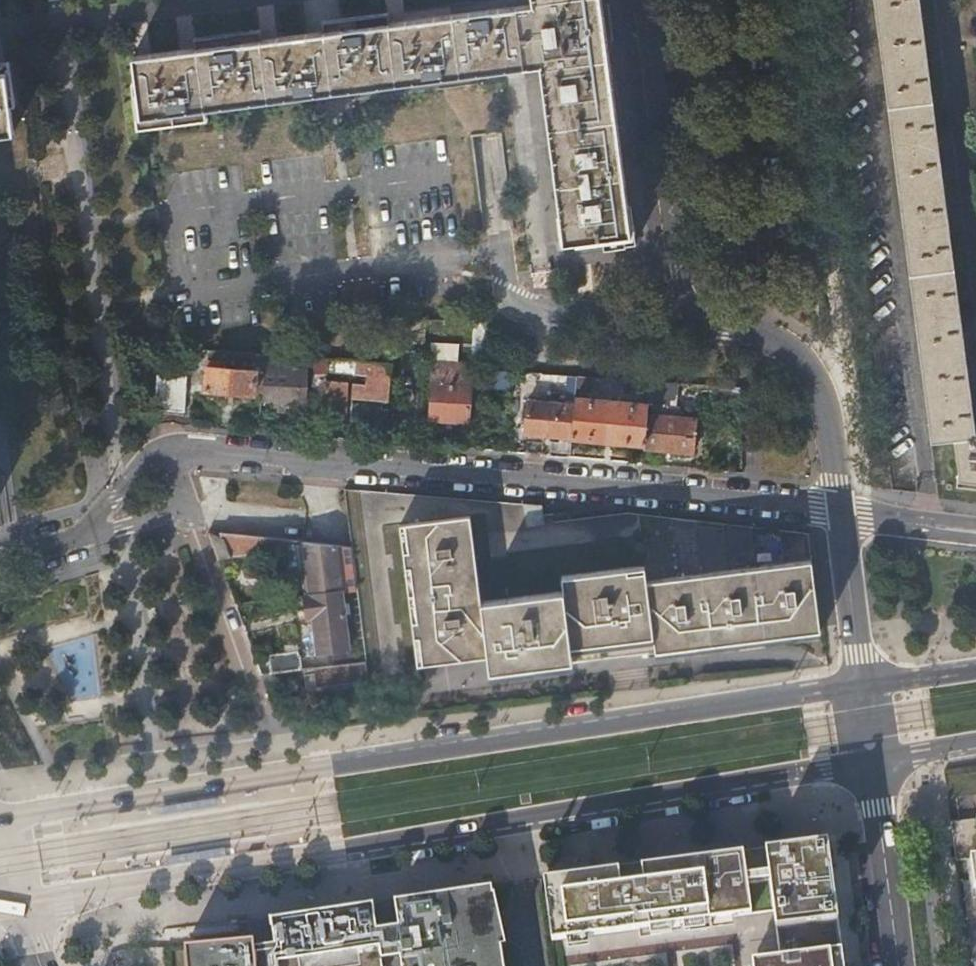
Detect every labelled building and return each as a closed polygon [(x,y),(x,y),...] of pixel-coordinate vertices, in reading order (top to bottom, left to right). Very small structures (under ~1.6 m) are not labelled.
[(532,4),(517,6),(525,67),(540,65),(543,88),(560,223),(563,244),(631,235),(599,0),(531,0),(532,4)] [(975,480),(975,426),(922,0),(877,0),(932,439),(951,438),(958,478),(975,480)] [(469,12),(477,73),(515,68),(525,67),(517,6),(505,8),(493,9),(469,12)] [(435,17),(443,78),(477,73),(469,12),(451,15),(435,17)] [(133,56),(141,115),(141,117),(443,78),(435,17),(373,25),(372,15),(353,17),(307,23),(308,33),(246,41),(244,31),(235,33),(189,39),(179,40),(180,50),(156,53),(133,56)] [(14,133),(6,73),(6,72),(0,73),(0,135),(14,133)] [(203,388),(264,394),(268,357),(206,353),(203,388)] [(264,394),(263,401),(274,402),(274,406),(286,407),(287,403),(298,404),(298,400),(300,386),(306,387),(308,368),(314,368),(314,361),(268,357),(264,394)] [(353,399),(389,401),(393,364),(330,359),(328,362),(327,373),(367,376),(376,376),(376,387),(367,386),(354,385),(353,399)] [(437,360),(436,367),(474,369),(474,363),(437,360)] [(320,372),(327,373),(328,362),(320,361),(320,372)] [(183,411),(186,365),(156,363),(153,409),(183,411)] [(474,369),(436,367),(431,420),(469,423),(474,369)] [(327,376),(324,417),(340,419),(341,406),(350,407),(352,379),(327,376)] [(367,376),(367,386),(376,387),(376,376),(367,376)] [(660,381),(650,380),(649,392),(659,392),(660,381)] [(716,399),(742,401),(741,386),(717,384),(716,399)] [(648,404),(654,404),(658,405),(659,392),(649,392),(648,403),(648,404)] [(576,406),(573,438),(644,443),(648,404),(648,403),(577,397),(576,406)] [(525,434),(573,438),(576,406),(528,402),(525,434)] [(644,443),(644,448),(692,452),(695,416),(653,413),(654,404),(648,404),(644,443)] [(366,668),(367,678),(397,675),(397,667),(497,657),(498,661),(568,652),(569,661),(825,628),(813,531),(625,514),(576,524),(575,519),(550,516),(551,507),(356,489),(349,547),(351,547),(356,590),(365,660),(366,668)] [(315,614),(321,653),(352,648),(349,614),(354,613),(353,604),(348,604),(346,592),(356,590),(351,547),(349,547),(211,530),(221,557),(289,546),(294,573),(309,571),(312,593),(306,594),(309,615),(315,614)] [(269,655),(270,661),(301,656),(301,655),(300,655),(298,644),(285,646),(286,652),(269,655)] [(270,661),(272,672),(299,669),(303,668),(301,656),(270,661)] [(365,660),(314,667),(316,686),(367,679),(367,678),(366,668),(365,660)] [(956,862),(973,860),(975,884),(975,818),(952,821),(956,862)] [(552,943),(773,912),(779,956),(752,960),(752,965),(842,965),(826,842),(630,868),(544,881),(552,943)] [(503,942),(508,942),(495,895),(493,896),(492,888),(395,902),(399,928),(388,929),(377,931),(374,906),(291,919),(272,920),(274,946),(262,947),(254,948),(254,940),(249,940),(185,946),(187,965),(506,965),(503,942)] [(384,904),(374,906),(377,931),(388,929),(399,928),(395,902),(384,904)] [(272,920),(248,923),(248,928),(249,935),(249,940),(254,940),(254,948),(262,947),(274,946),(272,920)]
